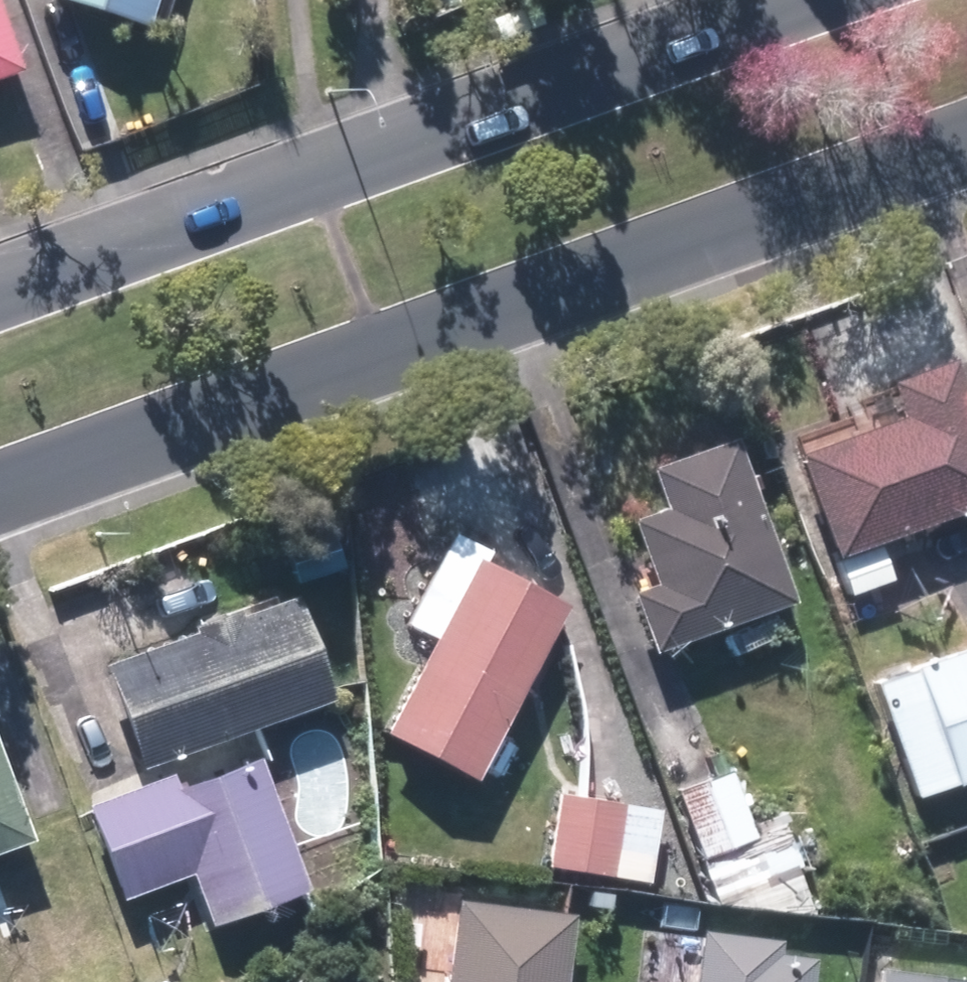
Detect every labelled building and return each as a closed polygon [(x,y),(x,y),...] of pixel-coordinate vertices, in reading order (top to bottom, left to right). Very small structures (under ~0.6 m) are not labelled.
[(30,66),(6,0),(0,0),(0,77),(30,66)] [(155,22),(163,0),(86,0),(155,22)] [(800,436),(844,556),(966,512),(966,352),(896,378),(907,409),(867,423),(863,413),(800,436)] [(658,579),(638,586),(663,653),(805,599),(743,432),(654,466),(668,503),(634,516),(658,579)] [(481,772),(568,599),(491,559),(496,548),(455,528),(408,622),(433,635),(387,725),(481,772)] [(302,595),(110,658),(144,763),(337,700),(302,595)] [(881,680),(921,800),(966,785),(966,652),(881,680)] [(35,836),(0,735),(0,848),(35,836)] [(236,746),(92,800),(128,896),(195,870),(215,923),(269,902),(273,915),(320,897),(266,754),(242,763),(236,746)] [(740,769),(680,789),(717,900),(777,880),(740,769)] [(669,800),(559,792),(553,871),(630,878),(632,853),(656,855),(658,837),(666,837),(669,800)] [(580,909),(462,899),(455,981),(573,981),(580,909)] [(702,928),(697,981),(811,981),(814,955),(784,952),(785,935),(702,928)] [(885,961),(882,981),(966,981),(966,972),(885,961)]
